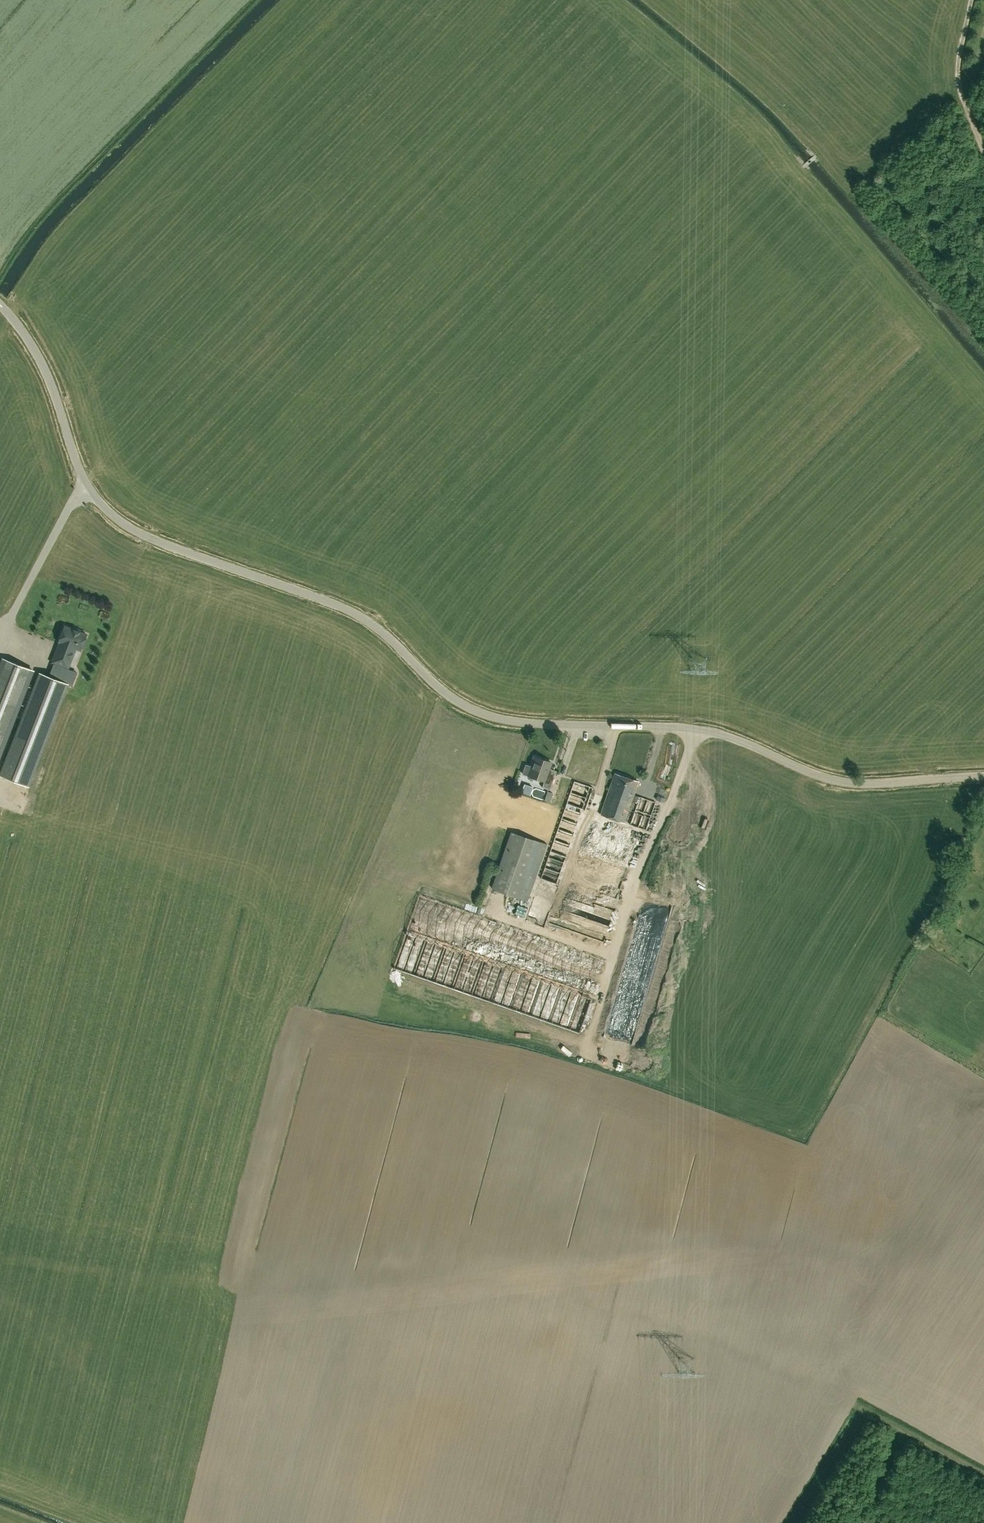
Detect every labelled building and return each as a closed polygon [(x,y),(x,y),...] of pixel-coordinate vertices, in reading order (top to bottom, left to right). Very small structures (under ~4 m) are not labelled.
[(52,662),(68,668),(76,648),(81,650),(87,634),(80,632),(81,630),(74,627),(73,629),(64,626),(58,641),(60,642),(52,662)] [(32,670),(4,659),(0,669),(0,752),(32,670)] [(68,684),(39,672),(0,773),(29,785),(68,684)] [(547,775),(552,761),(535,756),(531,766),(525,764),(522,772),(544,780),(542,786),(550,789),(554,777),(547,775)] [(615,772),(601,814),(624,822),(632,801),(634,794),(638,780),(615,772)] [(524,784),(521,792),(530,795),(532,787),(524,784)] [(519,897),(539,840),(512,831),(493,887),(519,897)] [(580,860),(589,862),(591,854),(583,851),(580,860)] [(570,875),(565,873),(562,883),(586,893),(592,878),(572,870),(570,875)] [(630,889),(633,879),(628,878),(625,888),(630,889)] [(530,918),(530,919),(542,920),(542,921),(550,922),(553,912),(569,913),(569,909),(557,905),(556,909),(553,909),(553,899),(536,899),(530,918)]
